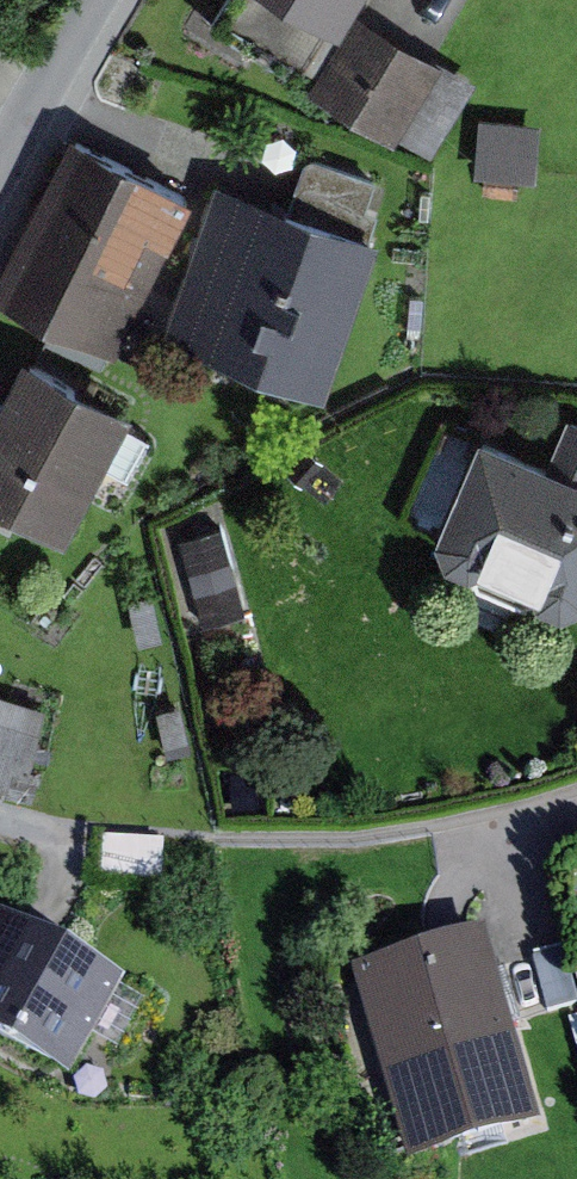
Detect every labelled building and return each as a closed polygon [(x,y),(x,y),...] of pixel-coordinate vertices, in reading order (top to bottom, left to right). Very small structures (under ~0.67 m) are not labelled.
[(365,0),(295,0),(347,31),(365,0)] [(368,9),(319,91),(404,142),(408,135),(442,155),(486,79),(412,35),(368,9)] [(552,122),(489,117),(485,177),(548,181),(552,122)] [(0,294),(0,295),(125,356),(203,198),(77,137),(0,294)] [(299,207),(223,183),(171,343),(335,396),(386,239),(367,233),(385,179),(315,157),(307,181),(299,207)] [(72,537),(138,411),(30,355),(0,412),(0,500),(72,537)] [(485,436),(443,539),(454,567),(485,580),(489,571),(545,594),(542,602),(566,612),(576,609),(576,418),(575,418),(555,465),(485,436)] [(235,518),(188,527),(206,618),(253,608),(235,518)] [(0,684),(0,782),(23,789),(49,697),(0,684)] [(77,1084),(133,985),(0,909),(0,1041),(77,1084)] [(494,933),(362,969),(416,1164),(548,1127),(494,933)] [(544,947),(556,1003),(576,999),(576,954),(574,941),(544,947)]
